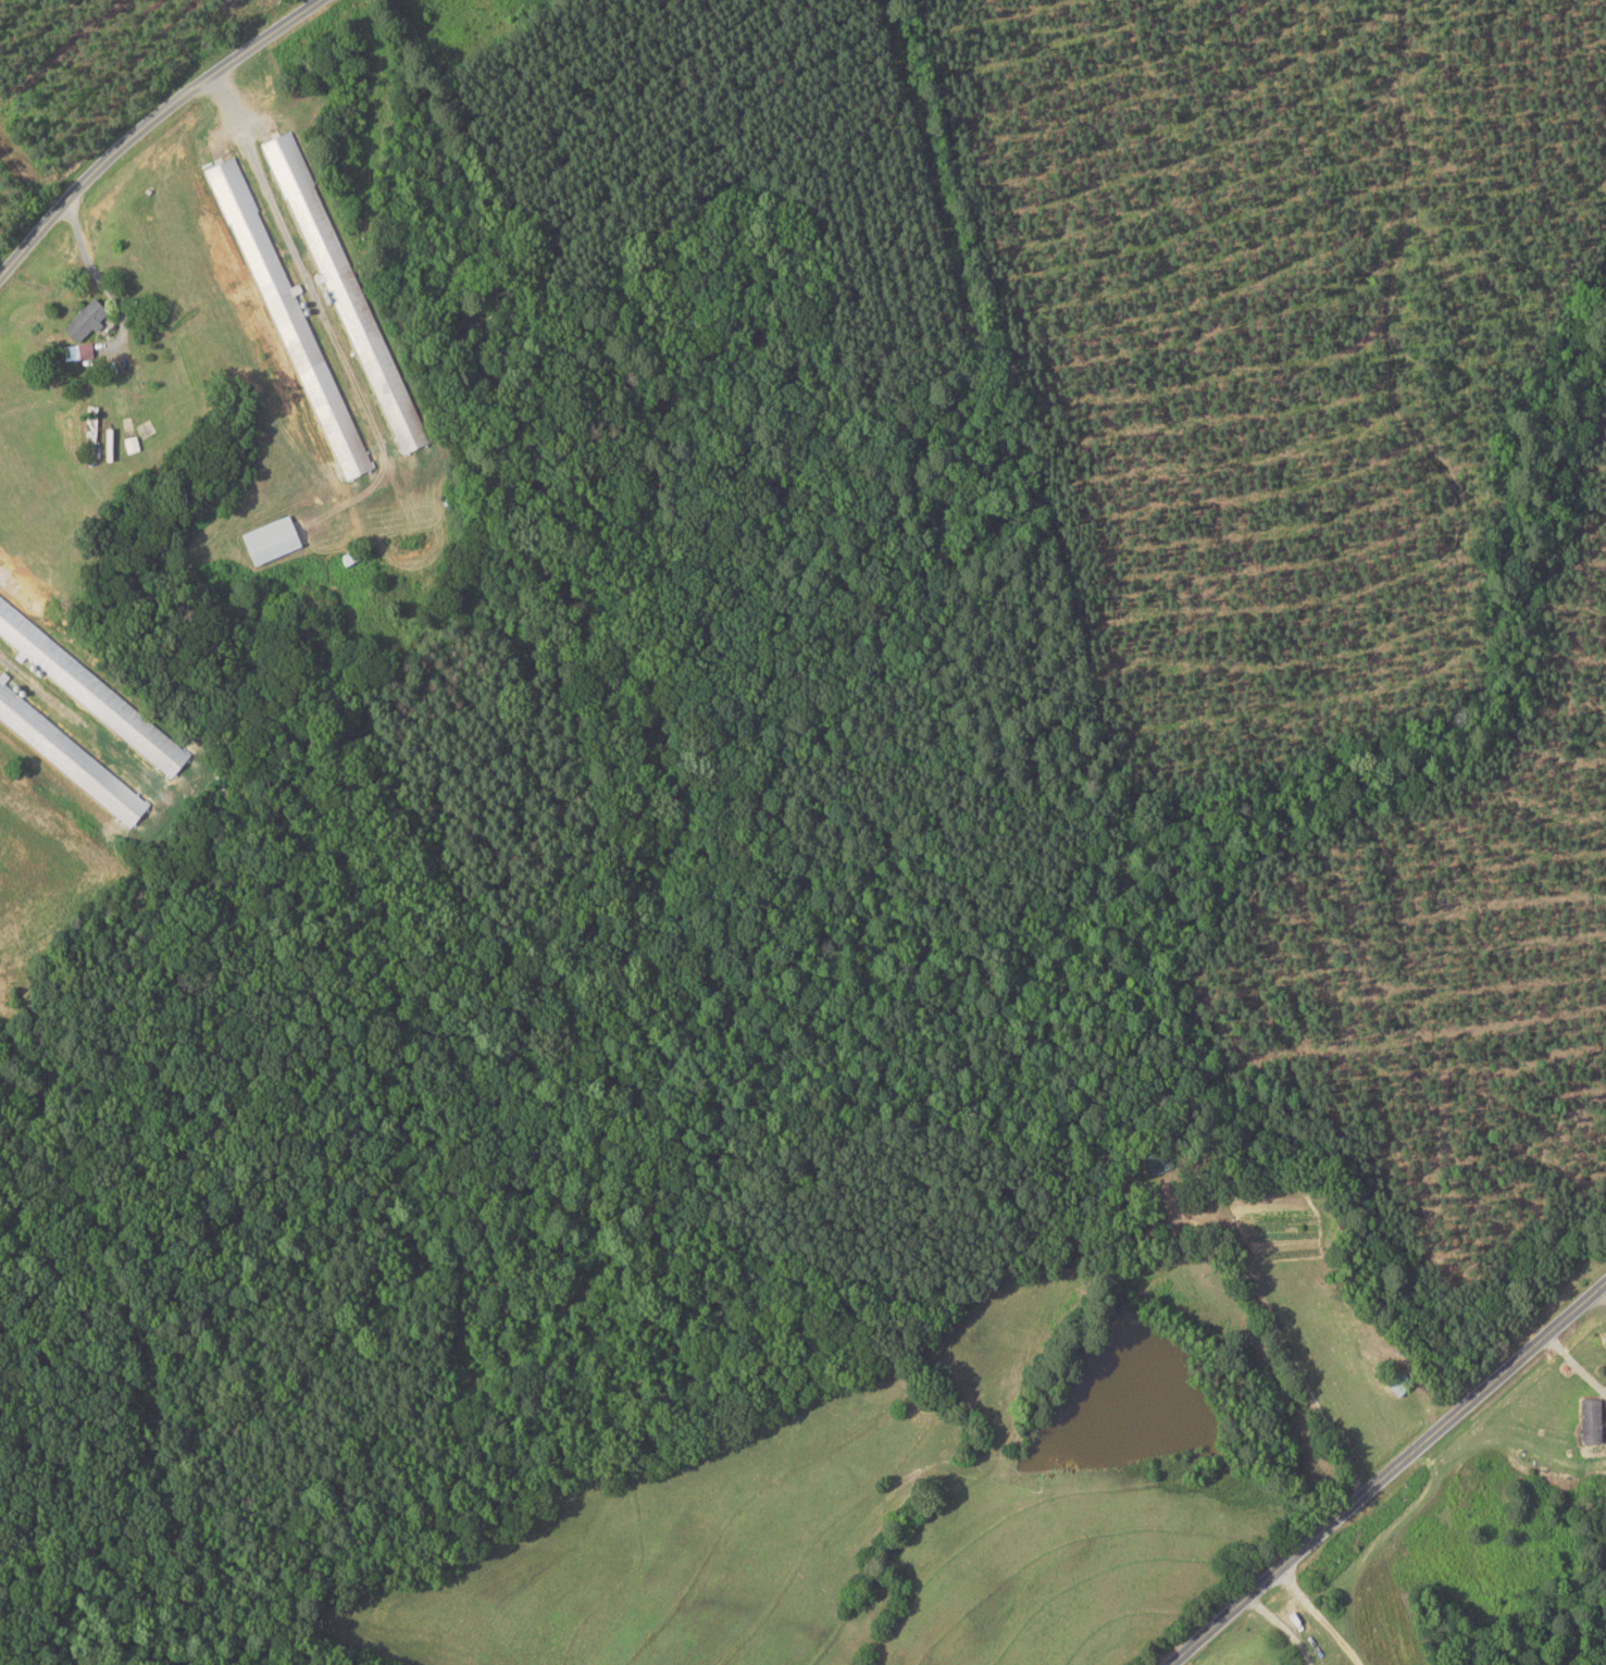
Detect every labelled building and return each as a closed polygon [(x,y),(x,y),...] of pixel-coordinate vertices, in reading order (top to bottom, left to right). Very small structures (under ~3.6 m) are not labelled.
[(259,144),(282,194),(282,196),(301,194),(305,188),(299,176),(299,172),(297,164),(295,149),(292,143),(286,145),(285,142),(276,146),(272,138),(259,144)] [(413,419),(410,413),(411,407),(372,308),(364,307),(338,278),(333,280),(330,298),(340,295),(342,300),(338,309),(373,375),(379,375),(378,383),(371,385),(388,427),(399,423),(401,424),(413,419)] [(58,329),(72,344),(88,328),(91,332),(99,325),(95,321),(103,313),(88,299),(58,329)] [(236,534),(248,566),(296,548),(284,517),(236,534)] [(101,808),(121,821),(128,810),(108,797),(101,808)] [(1598,1444),(1596,1398),(1576,1399),(1577,1444),(1598,1444)]
